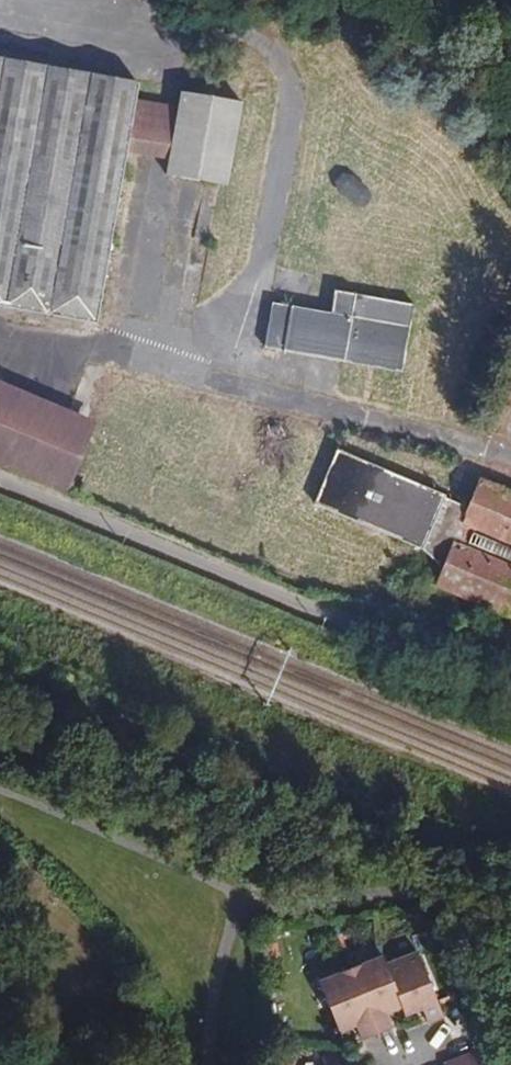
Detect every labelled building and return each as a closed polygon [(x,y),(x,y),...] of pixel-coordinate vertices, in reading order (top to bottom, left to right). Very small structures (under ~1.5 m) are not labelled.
[(98,324),(127,154),(169,161),(167,175),(229,185),(243,103),(181,92),(174,133),(132,126),(139,84),(0,60),(0,306),(98,324)] [(415,305),(335,290),(331,313),(273,302),(264,348),(402,373),(415,305)] [(66,491),(95,421),(0,382),(0,466),(65,493),(66,491)] [(337,449),(314,504),(424,551),(424,550),(448,560),(437,586),(510,617),(510,493),(481,480),(467,513),(444,503),(447,495),(337,449)] [(444,1018),(417,950),(386,963),(383,955),(319,981),(340,1034),(356,1026),(363,1040),(394,1027),(388,1014),(402,1009),(405,1017),(422,1010),(427,1024),(444,1018)] [(477,1050),(443,1063),(444,1064),(483,1064),(477,1050)]
